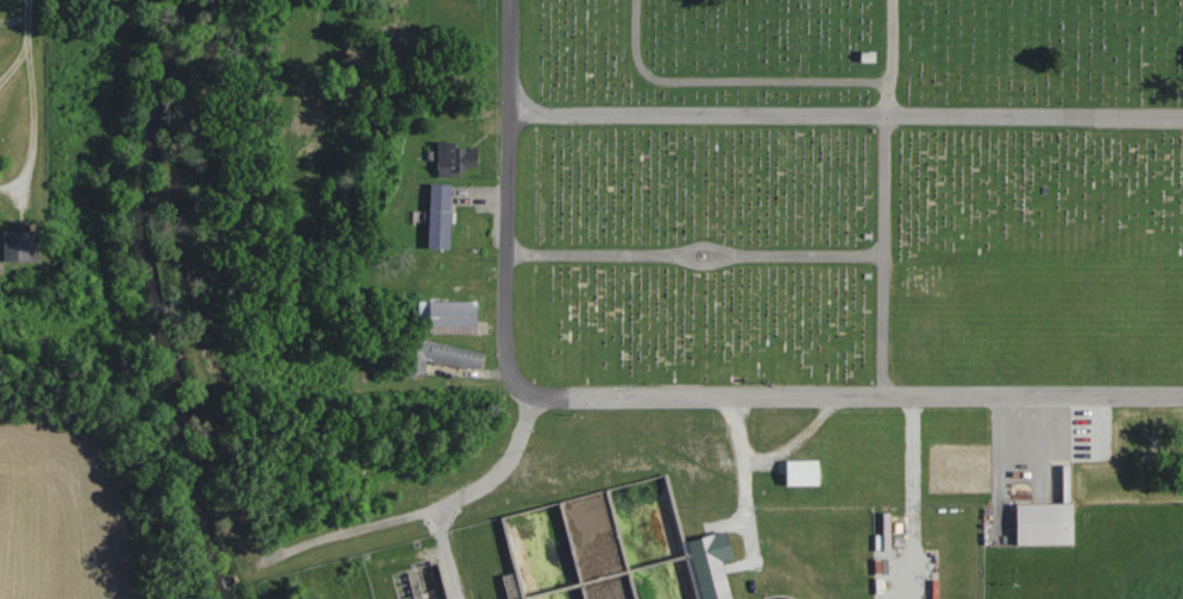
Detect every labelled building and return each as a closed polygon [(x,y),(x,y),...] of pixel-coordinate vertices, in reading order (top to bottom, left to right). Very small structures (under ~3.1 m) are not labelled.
[(863,63),(876,63),(876,53),(863,53),(863,63)] [(457,147),(457,141),(439,141),(439,173),(478,173),(478,147),(457,147)] [(452,184),(431,184),(430,248),(451,249),(452,184)] [(5,263),(40,263),(40,230),(5,230),(5,263)] [(478,301),(427,301),(427,334),(478,334),(478,301)] [(485,347),(410,342),(408,373),(427,374),(427,365),(483,368),(485,347)] [(787,461),(787,485),(820,485),(820,461),(787,461)] [(562,503),(578,573),(621,563),(615,535),(626,533),(625,525),(611,528),(604,494),(562,503)] [(1075,503),(1018,503),(1018,544),(1075,544),(1075,503)] [(572,569),(564,540),(540,546),(548,575),(572,569)]
